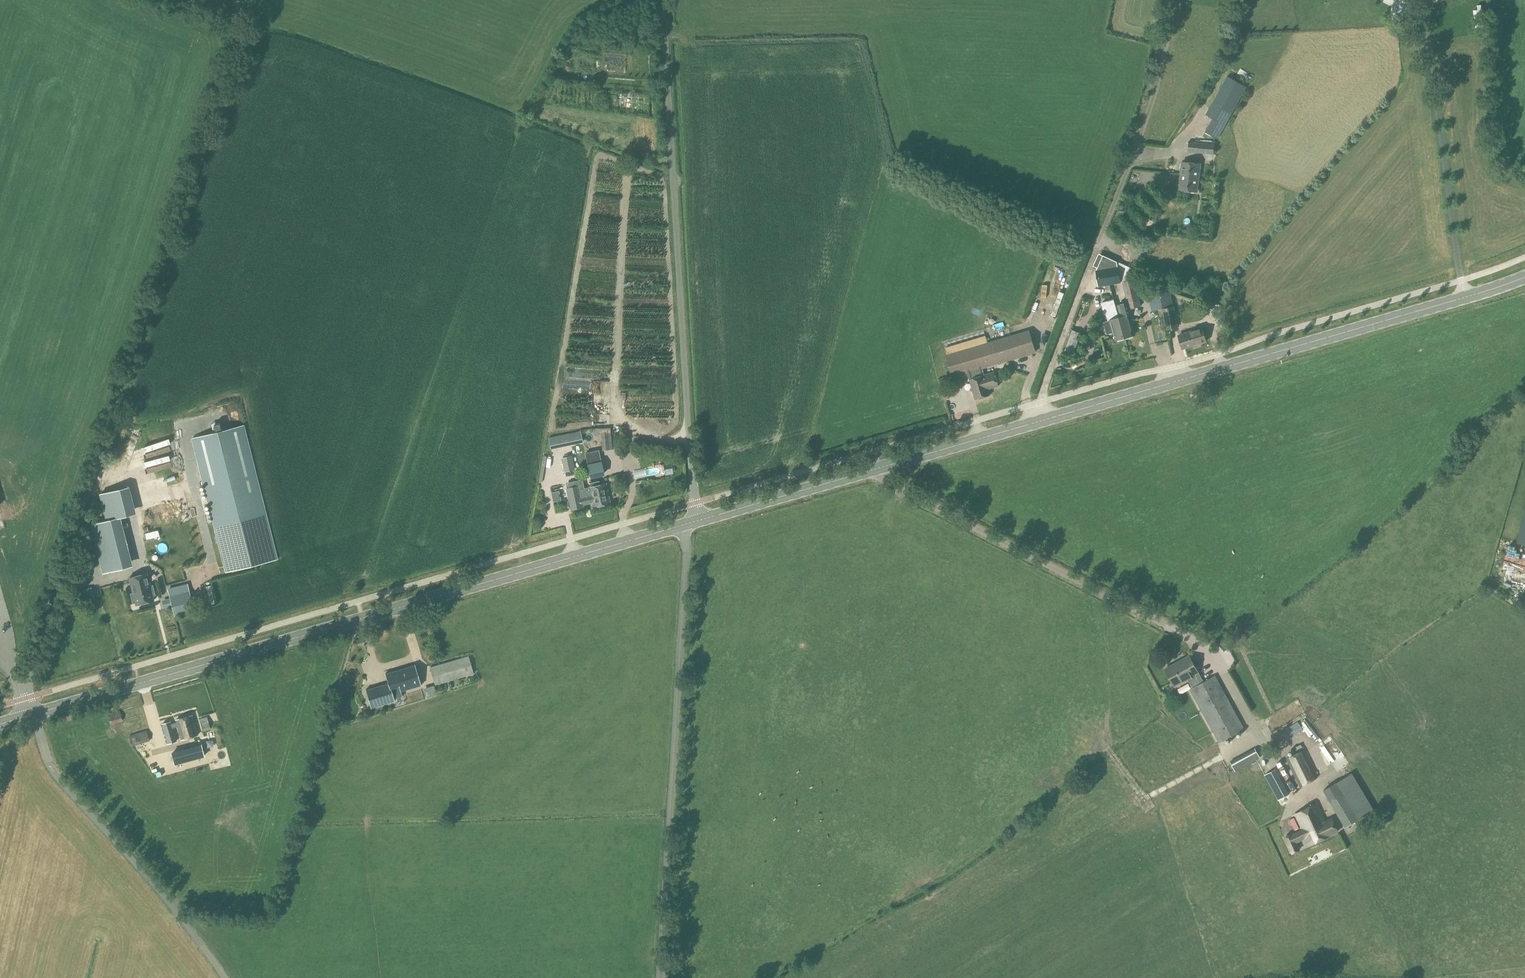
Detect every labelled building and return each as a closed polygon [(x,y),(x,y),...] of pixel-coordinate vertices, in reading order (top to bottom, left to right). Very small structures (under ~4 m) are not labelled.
[(1205,132),(1218,139),(1247,87),(1228,76),(1206,115),(1213,118),(1205,132)] [(1215,143),(1189,141),(1188,152),(1214,155),(1215,143)] [(1179,189),(1197,191),(1200,164),(1182,162),(1179,189)] [(1191,217),(1190,231),(1206,232),(1206,218),(1191,217)] [(1122,282),(1117,261),(1104,255),(1096,270),(1099,286),(1122,282)] [(1054,290),(1059,277),(1048,274),(1044,286),(1054,290)] [(1164,288),(1145,293),(1149,309),(1160,306),(1158,301),(1167,299),(1164,288)] [(1109,290),(1098,292),(1099,300),(1110,298),(1109,290)] [(1117,309),(1114,299),(1102,303),(1105,313),(1108,313),(1110,321),(1104,322),(1108,334),(1114,332),(1116,340),(1125,337),(1119,317),(1117,309)] [(1178,327),(1174,307),(1163,309),(1167,329),(1178,327)] [(1119,317),(1125,337),(1134,335),(1127,310),(1120,312),(1121,316),(1119,317)] [(1199,345),(1199,343),(1206,341),(1202,328),(1201,328),(1200,326),(1196,327),(1196,330),(1178,335),(1181,345),(1188,343),(1189,346),(1192,345),(1193,345),(1193,347),(1199,345)] [(1064,350),(1075,355),(1082,333),(1078,332),(1072,330),(1064,350)] [(968,372),(976,400),(990,395),(989,389),(999,386),(995,372),(984,375),(982,368),(1035,352),(1029,331),(946,356),(952,377),(968,372)] [(192,439),(226,572),(278,559),(244,426),(192,439)] [(583,442),(581,431),(567,434),(569,445),(583,442)] [(603,451),(610,450),(609,437),(602,437),(603,451)] [(586,453),(590,477),(604,474),(602,462),(599,462),(597,451),(586,453)] [(563,458),(565,471),(574,469),(572,456),(563,458)] [(667,469),(659,471),(658,464),(638,468),(639,476),(661,472),(661,475),(668,474),(667,469)] [(571,507),(572,509),(583,507),(582,504),(592,502),(593,507),(611,504),(606,483),(599,485),(598,481),(590,483),(591,486),(588,487),(589,488),(582,489),(580,480),(568,483),(569,488),(567,488),(570,501),(568,501),(569,507),(571,507)] [(549,501),(557,499),(554,490),(547,492),(549,501)] [(552,507),(546,508),(548,521),(556,520),(555,511),(563,510),(562,500),(551,502),(552,507)] [(1492,552),(1499,553),(1500,543),(1493,542),(1492,552)] [(127,567),(121,545),(98,550),(103,573),(127,567)] [(147,574),(129,578),(134,594),(132,595),(134,604),(136,604),(137,606),(155,601),(154,596),(157,595),(154,585),(151,586),(147,574)] [(74,592),(78,604),(95,599),(92,587),(74,592)] [(170,596),(175,617),(195,612),(190,591),(170,596)] [(430,667),(436,685),(474,674),(469,656),(430,667)] [(1192,688),(1190,689),(1220,742),(1244,729),(1215,676),(1201,684),(1196,674),(1199,672),(1190,656),(1165,669),(1174,686),(1187,679),(1192,688)] [(371,707),(395,701),(392,692),(421,684),(416,666),(387,674),(389,684),(367,690),(371,707)] [(418,690),(420,700),(431,698),(429,687),(418,690)] [(108,714),(111,725),(124,721),(120,711),(108,714)] [(176,720),(182,739),(198,735),(193,715),(176,720)] [(200,719),(203,732),(211,729),(207,717),(200,719)] [(162,724),(168,744),(177,741),(171,721),(162,724)] [(129,736),(132,747),(150,741),(147,730),(129,736)] [(171,753),(175,765),(205,757),(202,745),(171,753)] [(1318,777),(1315,772),(1302,747),(1285,756),(1300,786),(1318,777)] [(1260,758),(1255,748),(1230,762),(1236,771),(1260,758)] [(1269,762),(1259,768),(1263,774),(1273,768),(1269,762)] [(1278,800),(1290,794),(1276,769),(1265,775),(1278,800)] [(1323,790),(1346,827),(1359,818),(1337,781),(1323,790)] [(1300,850),(1297,843),(1306,838),(1310,845),(1332,834),(1336,832),(1329,819),(1326,820),(1318,803),(1295,815),(1304,832),(1294,837),(1293,835),(1285,839),(1293,854),(1300,850)]
